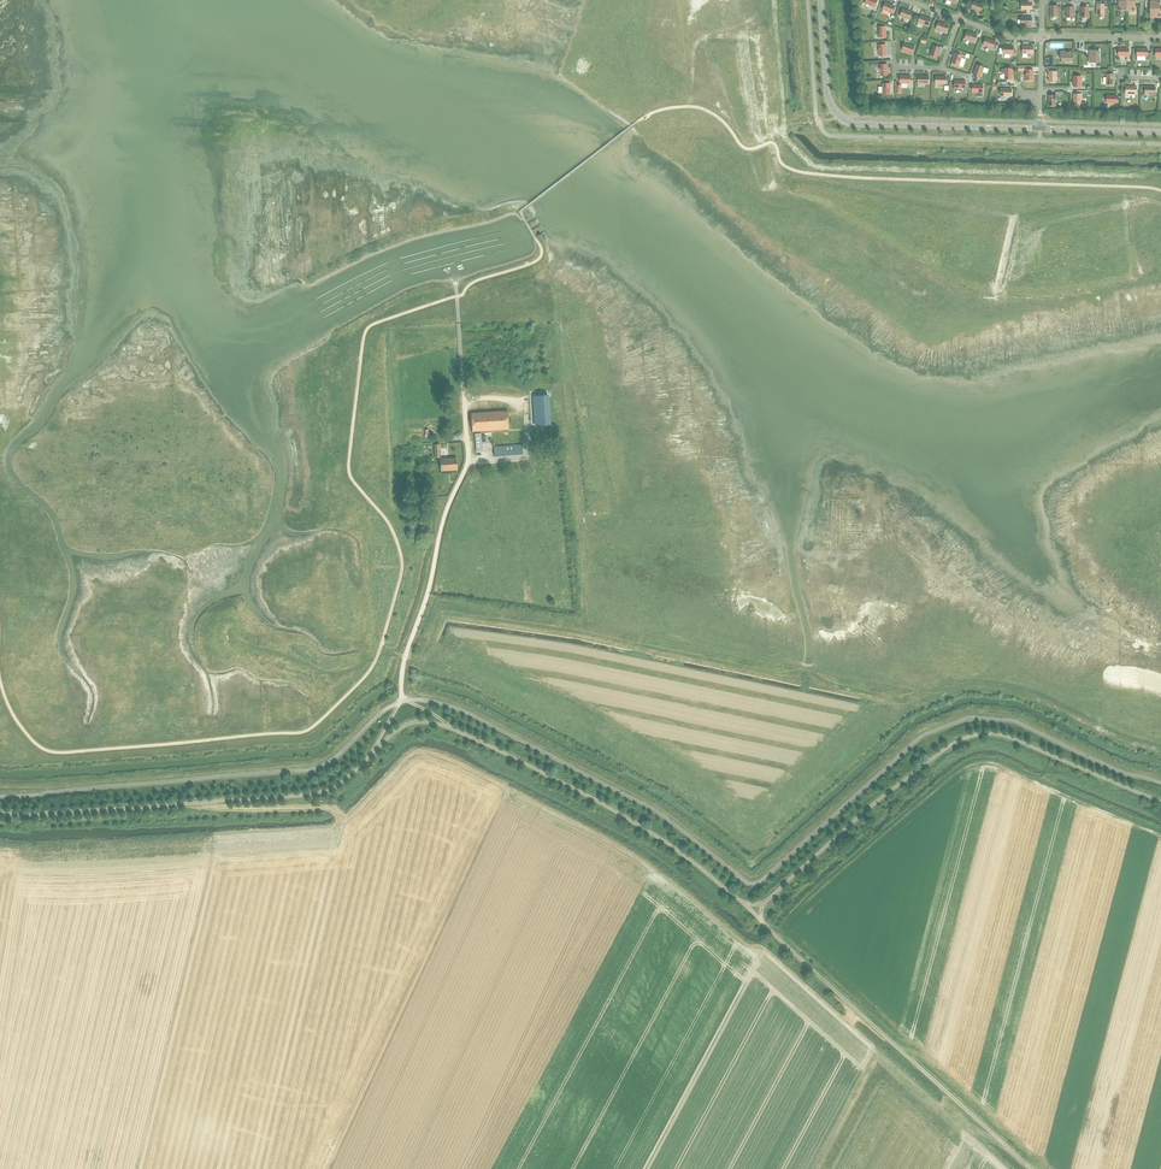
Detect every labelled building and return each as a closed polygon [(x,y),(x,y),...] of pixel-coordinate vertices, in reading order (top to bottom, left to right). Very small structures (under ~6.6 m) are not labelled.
[(1032,0),(1028,0),(1028,2),(1021,2),(1021,10),(1032,10),(1032,0)] [(1097,4),(1096,15),(1104,15),(1104,7),(1107,7),(1107,1),(1104,1),(1104,4),(1097,4)] [(1127,13),(1127,1),(1119,1),(1119,10),(1120,10),(1120,11),(1121,11),(1121,10),(1125,10),(1125,13),(1127,13)] [(1127,1),(1127,13),(1128,13),(1128,11),(1133,11),(1134,11),(1135,11),(1135,1),(1127,1)] [(1150,9),(1160,9),(1160,8),(1160,3),(1160,2),(1160,1),(1150,1),(1150,9)] [(984,5),(974,2),(971,9),(981,12),(984,5)] [(885,3),(882,10),(892,14),(895,6),(885,3)] [(1089,7),(1081,7),(1081,18),(1089,18),(1089,11),(1093,11),(1093,8),(1089,8),(1089,7)] [(903,9),(900,16),(910,20),(913,13),(903,9)] [(1150,9),(1150,17),(1160,17),(1160,16),(1160,11),(1160,9),(1150,9)] [(928,26),(930,19),(920,15),(918,23),(928,26)] [(938,22),(936,29),(946,33),(948,25),(938,22)] [(878,27),(879,38),(886,37),(885,27),(878,27)] [(967,31),(965,39),(975,42),(977,35),(967,31)] [(986,38),(983,45),(993,49),(996,42),(986,38)] [(904,43),(902,51),(912,54),(914,47),(904,43)] [(886,45),(878,45),(879,56),(880,56),(880,57),(881,58),(883,57),(884,57),(884,55),(886,55),(886,45)] [(933,45),(930,55),(937,58),(940,48),(933,45)] [(1014,52),(1014,46),(1003,46),(1003,49),(999,49),(999,54),(1003,54),(1012,54),(1012,56),(1016,56),(1016,52),(1014,52)] [(1137,49),(1137,56),(1145,56),(1145,61),(1151,61),(1151,53),(1147,53),(1147,49),(1137,49)] [(1089,63),(1096,63),(1096,62),(1099,62),(1099,50),(1089,50),(1089,63)] [(1061,59),(1061,62),(1073,62),(1073,61),(1072,61),(1072,59),(1073,59),(1073,51),(1060,51),(1060,59),(1061,59)] [(955,53),(952,63),(959,66),(962,56),(955,53)] [(887,64),(879,65),(880,75),(888,75),(887,64)] [(977,65),(973,75),(980,77),(984,67),(977,65)] [(1005,69),(1002,69),(1001,70),(1001,72),(1002,74),(1005,74),(1005,79),(1012,79),(1012,69),(1005,69)] [(955,81),(954,88),(965,89),(965,81),(955,81)] [(972,92),(972,94),(975,94),(975,92),(983,93),(983,85),(972,85),(972,92)] [(548,396),(532,397),(534,427),(549,426),(548,396)] [(471,432),(508,430),(507,412),(470,414),(471,432)] [(494,457),(522,455),(521,445),(493,448),(494,457)] [(446,459),(439,460),(440,471),(457,470),(456,458),(449,459),(446,459)]
